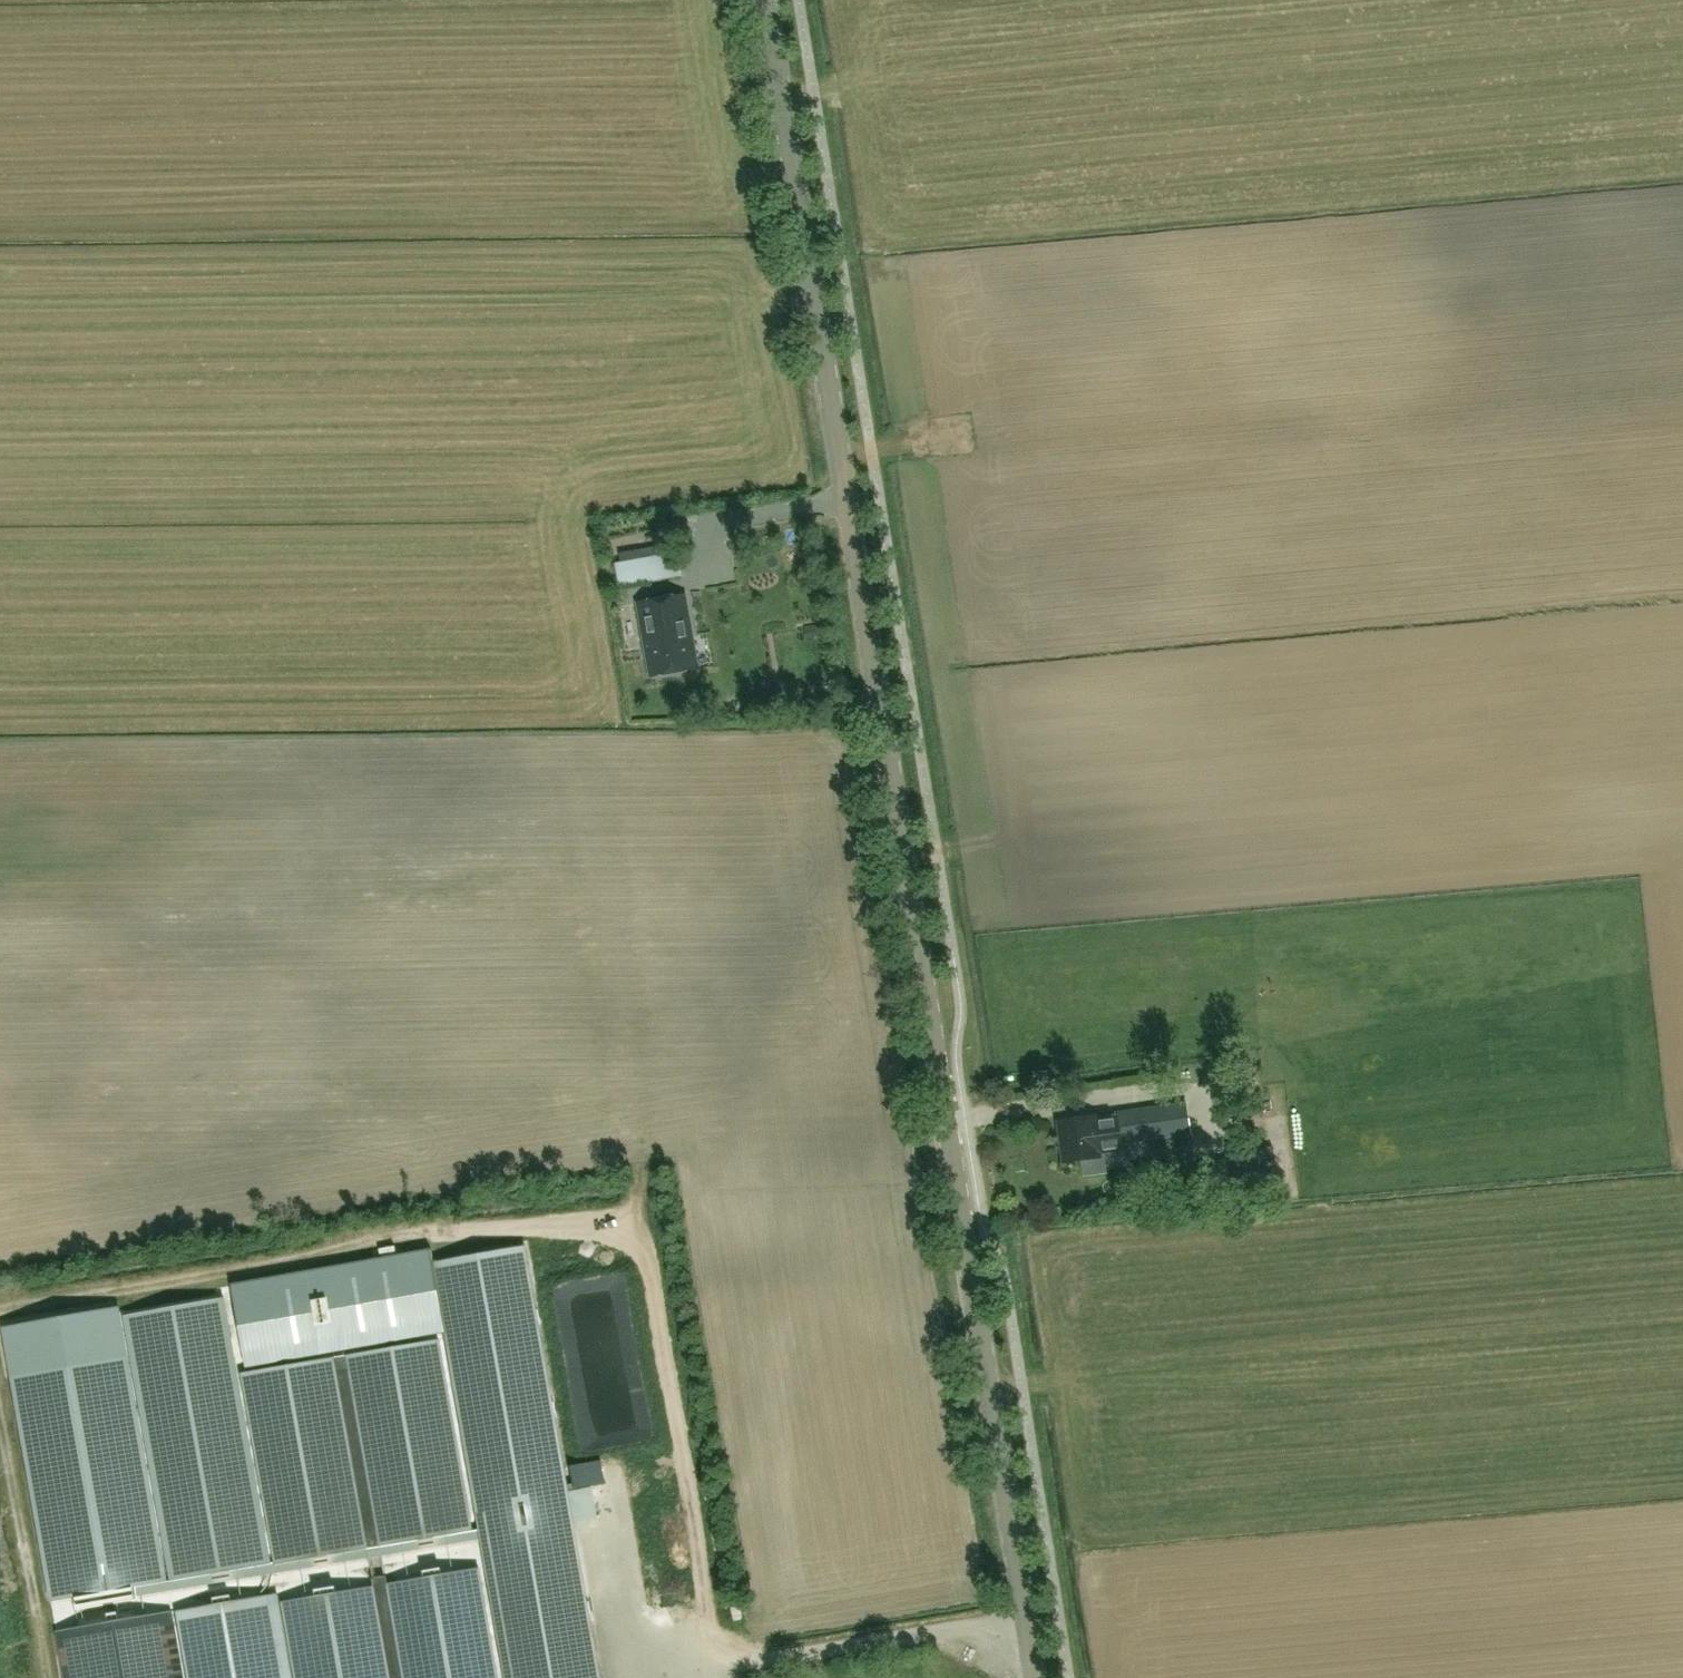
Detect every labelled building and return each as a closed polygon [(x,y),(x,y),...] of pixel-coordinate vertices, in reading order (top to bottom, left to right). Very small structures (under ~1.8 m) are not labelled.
[(958,431),(959,448),(977,446),(975,430),(958,431)] [(679,552),(616,563),(620,586),(683,575),(679,552)] [(687,594),(637,603),(649,676),(699,667),(687,594)] [(1102,1120),(1102,1115),(1056,1121),(1061,1161),(1103,1156),(1103,1152),(1124,1149),(1123,1143),(1191,1134),(1187,1101),(1119,1110),(1120,1118),(1102,1120)] [(1274,1151),(1192,1163),(1196,1186),(1277,1175),(1274,1151)] [(574,1524),(598,1520),(590,1475),(566,1479),(526,1245),(433,1263),(432,1264),(444,1331),(504,1677),(600,1677),(574,1524)] [(381,1259),(232,1285),(247,1367),(444,1331),(432,1264),(433,1263),(431,1250),(397,1256),(395,1246),(380,1249),(381,1259)] [(169,1582),(271,1563),(224,1299),(122,1317),(169,1582)] [(49,1602),(168,1581),(120,1311),(1,1332),(49,1602)] [(435,1339),(240,1374),(274,1566),(363,1550),(367,1567),(381,1564),(378,1547),(470,1530),(435,1339)] [(367,1567),(369,1579),(278,1596),(292,1677),(496,1677),(475,1560),(383,1577),(381,1564),(367,1567)] [(275,1595),(175,1614),(186,1677),(290,1677),(275,1595)] [(171,1614),(56,1635),(63,1677),(182,1677),(171,1614)]
